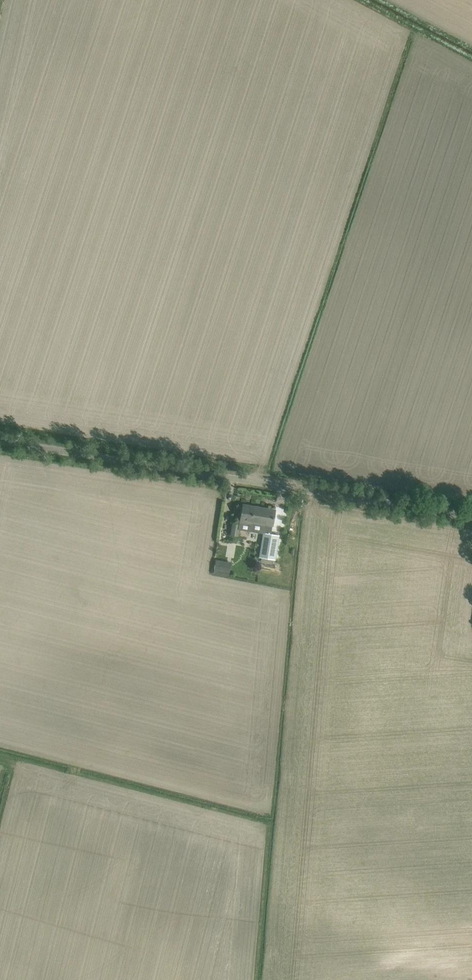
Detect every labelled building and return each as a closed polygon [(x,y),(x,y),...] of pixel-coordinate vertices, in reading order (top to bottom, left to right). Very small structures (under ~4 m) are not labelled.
[(251,524),(251,521),(265,523),(259,557),(275,560),(279,535),(271,534),(275,510),(243,505),(240,522),(251,524)] [(217,560),(217,572),(233,573),(233,560),(217,560)]
